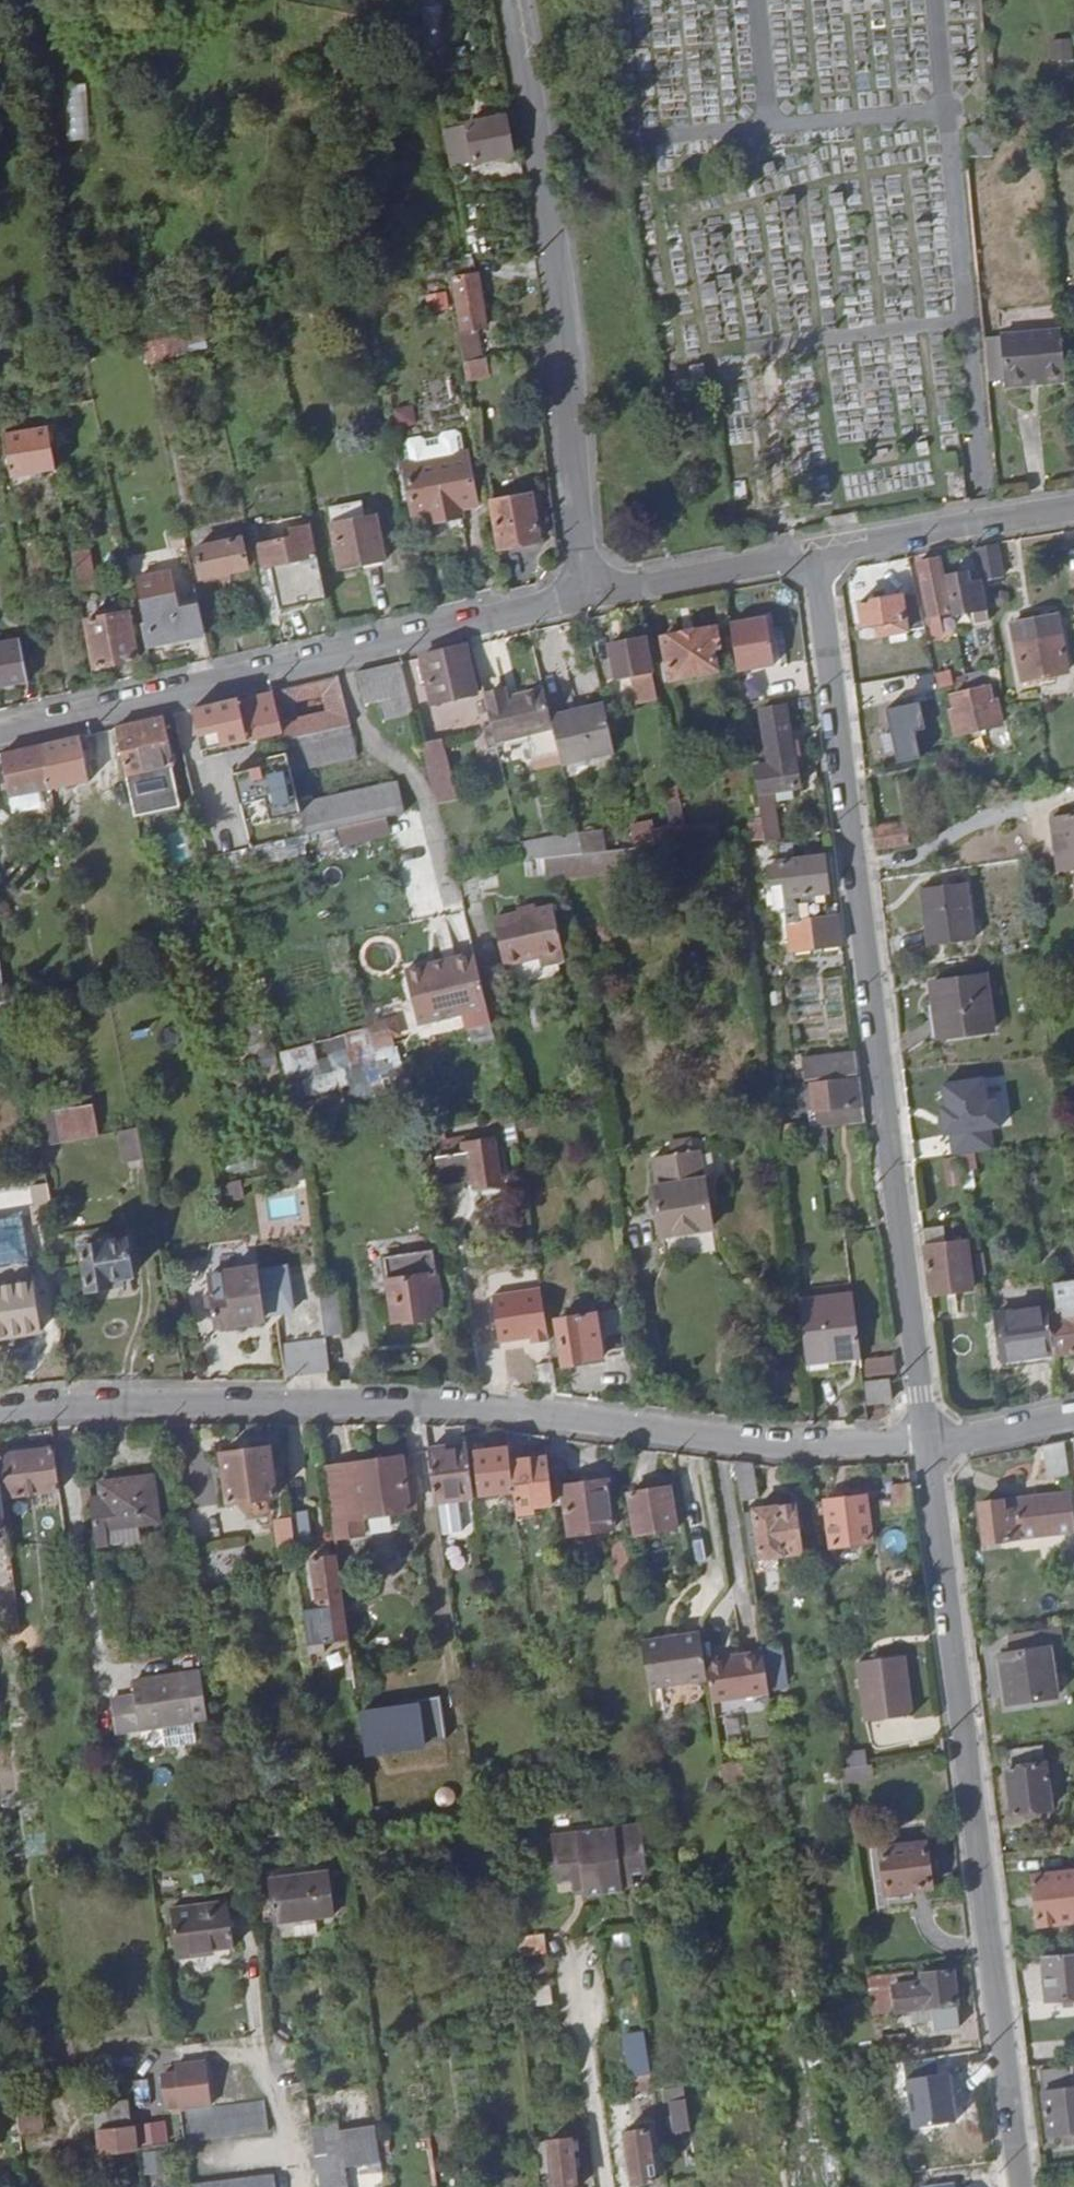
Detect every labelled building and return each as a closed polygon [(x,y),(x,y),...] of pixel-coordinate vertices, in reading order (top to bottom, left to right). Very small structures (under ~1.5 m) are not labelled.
[(438,2),(420,6),(425,29),(443,26),(438,2)] [(1054,37),(1055,56),(1073,56),(1073,52),(1073,36),(1054,37)] [(87,84),(63,84),(64,141),(89,141),(87,84)] [(504,113),(461,119),(468,156),(511,149),(504,113)] [(443,122),(451,159),(468,156),(461,119),(443,122)] [(971,124),(973,150),(999,147),(997,122),(971,124)] [(448,262),(452,279),(455,278),(465,329),(461,329),(467,362),(482,360),(477,326),(487,325),(475,255),(470,256),(448,262)] [(144,342),(147,354),(174,347),(173,342),(191,337),(189,330),(181,332),(171,334),(167,319),(141,326),(144,342)] [(1060,332),(1016,334),(1019,379),(1063,375),(1060,332)] [(1007,379),(1019,379),(1016,334),(1003,336),(1007,379)] [(467,362),(470,379),(491,376),(489,359),(482,360),(467,362)] [(13,473),(57,466),(49,424),(6,431),(13,473)] [(408,464),(416,514),(432,511),(434,519),(462,515),(461,507),(477,504),(469,454),(408,464)] [(536,495),(497,501),(504,546),(543,540),(536,495)] [(366,498),(333,504),(345,566),(386,559),(377,512),(369,514),(366,498)] [(267,563),(319,552),(310,509),(308,500),(302,502),(306,521),(292,524),(294,537),(262,544),(267,563)] [(248,565),(242,540),(202,549),(207,574),(248,565)] [(87,543),(72,545),(78,583),(94,580),(87,543)] [(983,581),(988,580),(999,578),(993,547),(978,550),(983,581)] [(946,591),(949,590),(943,559),(921,564),(935,635),(943,634),(940,617),(950,614),(946,591)] [(142,578),(152,622),(184,615),(182,607),(174,572),(142,578)] [(977,624),(989,622),(981,583),(973,584),(970,573),(951,577),(957,614),(974,611),(977,624)] [(925,628),(918,594),(861,604),(867,639),(925,628)] [(145,624),(150,644),(208,632),(202,602),(182,607),(184,615),(152,622),(145,624)] [(121,611),(89,617),(99,663),(140,655),(131,609),(129,609),(128,603),(120,605),(121,611)] [(737,670),(777,665),(770,613),(730,618),(737,670)] [(1024,624),(1028,644),(1033,679),(1072,673),(1066,637),(1064,618),(1024,624)] [(711,631),(661,639),(668,679),(710,673),(707,653),(714,652),(711,631)] [(640,638),(606,643),(612,679),(645,673),(640,638)] [(28,680),(20,641),(0,644),(0,684),(28,680)] [(421,655),(432,700),(474,691),(464,645),(421,655)] [(377,720),(411,712),(410,705),(399,660),(356,670),(362,703),(373,701),(377,720)] [(936,674),(939,691),(969,685),(967,676),(966,668),(936,674)] [(498,670),(477,675),(478,681),(499,676),(498,670)] [(501,682),(499,676),(478,681),(488,726),(547,714),(538,674),(501,682)] [(282,730),(284,739),(349,725),(337,675),(273,689),(282,730)] [(273,689),(237,697),(246,738),(282,730),(273,689)] [(237,697),(191,708),(201,748),(246,738),(237,697)] [(921,703),(887,710),(898,764),(921,760),(916,732),(927,730),(921,703)] [(547,718),(556,763),(609,753),(601,708),(547,718)] [(1006,743),(1002,719),(996,721),(994,708),(959,716),(961,728),(958,729),(962,751),(1006,743)] [(760,714),(768,771),(792,768),(783,711),(760,714)] [(112,727),(133,817),(177,806),(168,765),(172,764),(161,715),(112,727)] [(349,725),(284,739),(291,772),(357,757),(349,725)] [(41,743),(50,791),(89,783),(79,734),(41,743)] [(419,743),(433,804),(454,799),(438,739),(419,743)] [(50,791),(41,743),(0,753),(0,756),(10,800),(50,791)] [(750,774),(753,803),(796,797),(792,768),(768,771),(750,774)] [(210,773),(192,777),(204,832),(222,828),(210,773)] [(396,782),(299,804),(306,834),(403,813),(396,782)] [(769,805),(754,807),(759,842),(773,841),(769,805)] [(759,842),(754,807),(754,806),(741,807),(744,844),(759,842)] [(1063,817),(1068,870),(1073,870),(1073,816),(1063,817)] [(909,822),(873,826),(875,848),(912,843),(909,822)] [(683,850),(680,831),(669,832),(671,851),(683,850)] [(625,842),(628,855),(654,852),(652,838),(625,842)] [(824,872),(832,871),(829,854),(777,861),(789,951),(841,945),(837,916),(826,917),(824,896),(827,896),(824,872)] [(541,864),(547,886),(580,883),(577,860),(541,864)] [(965,882),(921,888),(929,944),(972,939),(965,882)] [(519,914),(520,922),(538,918),(537,910),(519,914)] [(538,918),(520,922),(495,927),(506,972),(540,964),(542,972),(566,966),(554,914),(538,918)] [(476,967),(474,961),(445,968),(446,974),(476,967)] [(446,974),(445,968),(405,978),(420,1031),(488,1012),(476,967),(446,974)] [(984,969),(930,975),(938,1033),(991,1027),(984,969)] [(382,1031),(363,1036),(369,1058),(388,1053),(382,1031)] [(369,1058),(363,1036),(358,1038),(366,1069),(391,1062),(388,1053),(369,1058)] [(801,1058),(804,1083),(858,1077),(855,1052),(801,1058)] [(804,1086),(807,1111),(861,1106),(858,1080),(804,1086)] [(809,1126),(821,1124),(863,1122),(861,1106),(807,1111),(809,1126)] [(36,1116),(41,1145),(98,1135),(94,1107),(36,1116)] [(809,1126),(811,1144),(823,1143),(821,1124),(809,1126)] [(138,1127),(118,1130),(123,1162),(143,1159),(138,1127)] [(446,1142),(444,1128),(428,1133),(431,1147),(436,1146),(443,1196),(499,1188),(493,1143),(464,1147),(463,1140),(446,1142)] [(697,1149),(694,1128),(650,1135),(653,1155),(697,1149)] [(702,1181),(656,1186),(663,1235),(709,1229),(702,1181)] [(228,1184),(217,1186),(221,1206),(232,1204),(228,1184)] [(53,1215),(51,1205),(39,1207),(40,1217),(53,1215)] [(925,1249),(947,1246),(945,1232),(923,1234),(925,1249)] [(80,1248),(87,1290),(110,1287),(110,1280),(130,1276),(124,1240),(80,1248)] [(925,1249),(930,1294),(970,1289),(965,1244),(947,1246),(925,1249)] [(250,1251),(253,1271),(208,1279),(217,1327),(273,1317),(261,1249),(250,1251)] [(64,1264),(49,1267),(54,1296),(70,1294),(64,1264)] [(388,1280),(391,1301),(414,1298),(412,1292),(422,1291),(422,1297),(432,1296),(429,1274),(388,1280)] [(1055,1283),(1060,1315),(1046,1317),(1051,1354),(1051,1355),(1073,1352),(1073,1281),(1055,1283)] [(0,1289),(0,1338),(42,1334),(37,1285),(0,1289)] [(414,1298),(391,1301),(395,1340),(406,1339),(406,1343),(427,1340),(427,1336),(437,1335),(436,1329),(441,1329),(439,1309),(434,1310),(432,1296),(422,1297),(422,1291),(412,1292),(414,1298)] [(851,1296),(797,1302),(805,1361),(858,1354),(851,1296)] [(339,1298),(319,1300),(323,1335),(343,1334),(339,1298)] [(1046,1317),(1046,1309),(994,1315),(1001,1361),(1051,1354),(1046,1317)] [(598,1316),(561,1320),(566,1362),(602,1358),(598,1316)] [(287,1376),(326,1370),(320,1339),(282,1346),(287,1376)] [(894,1370),(892,1354),(864,1356),(866,1373),(894,1370)] [(538,1390),(554,1391),(551,1366),(536,1366),(538,1390)] [(887,1378),(866,1380),(868,1402),(889,1400),(887,1378)] [(1064,1440),(1042,1444),(1047,1476),(1069,1473),(1064,1440)] [(472,1495),(465,1443),(427,1448),(433,1500),(472,1495)] [(267,1448),(220,1455),(227,1503),(273,1497),(267,1448)] [(1,1499),(58,1491),(52,1449),(0,1454),(0,1488),(1,1499)] [(512,1488),(509,1461),(508,1450),(474,1454),(480,1492),(512,1488)] [(352,1461),(359,1515),(407,1508),(399,1454),(352,1461)] [(553,1504),(551,1485),(547,1461),(546,1458),(509,1461),(512,1488),(516,1515),(531,1512),(531,1507),(553,1504)] [(734,1458),(739,1489),(755,1487),(751,1460),(734,1458)] [(562,1459),(547,1461),(551,1485),(564,1483),(571,1532),(614,1527),(608,1477),(566,1482),(562,1459)] [(324,1465),(331,1518),(359,1515),(352,1461),(324,1465)] [(101,1497),(86,1499),(93,1546),(107,1544),(105,1528),(125,1525),(156,1521),(150,1476),(99,1483),(101,1497)] [(666,1484),(631,1489),(637,1533),(672,1527),(666,1484)] [(913,1517),(909,1484),(895,1486),(896,1497),(879,1499),(881,1521),(913,1517)] [(1073,1528),(1073,1508),(1071,1489),(980,1503),(985,1542),(1073,1528)] [(792,1491),(752,1497),(758,1544),(798,1538),(792,1491)] [(811,1505),(816,1535),(829,1534),(831,1548),(869,1543),(862,1495),(825,1500),(825,1504),(811,1505)] [(456,1497),(433,1500),(438,1532),(460,1530),(456,1497)] [(303,1513),(288,1515),(289,1520),(292,1545),(307,1544),(303,1513)] [(292,1545),(289,1520),(275,1522),(277,1547),(292,1545)] [(105,1528),(107,1544),(127,1541),(125,1525),(105,1528)] [(334,1545),(336,1559),(347,1558),(345,1544),(334,1545)] [(618,1583),(631,1581),(627,1553),(615,1555),(618,1583)] [(321,1646),(347,1643),(336,1559),(310,1562),(321,1646)] [(751,1570),(754,1591),(765,1590),(762,1569),(751,1570)] [(1056,1622),(1007,1630),(1010,1649),(1000,1651),(1007,1699),(1056,1691),(1048,1643),(1058,1641),(1056,1622)] [(640,1638),(647,1686),(704,1677),(697,1631),(640,1638)] [(704,1638),(709,1678),(766,1671),(764,1658),(762,1644),(760,1631),(704,1638)] [(779,1642),(762,1644),(764,1658),(781,1656),(779,1642)] [(909,1657),(872,1661),(878,1721),(916,1716),(909,1657)] [(351,1670),(349,1660),(338,1662),(342,1691),(353,1691),(351,1670)] [(709,1678),(711,1696),(768,1687),(766,1671),(709,1678)] [(183,1674),(132,1683),(134,1697),(109,1701),(114,1733),(160,1727),(190,1722),(203,1721),(199,1685),(197,1672),(183,1674)] [(417,1705),(356,1713),(361,1751),(422,1743),(421,1741),(443,1738),(441,1724),(420,1726),(417,1705)] [(190,1722),(160,1727),(163,1748),(193,1744),(190,1722)] [(1034,1748),(1005,1752),(1014,1812),(1051,1806),(1046,1762),(1036,1763),(1034,1748)] [(863,1778),(863,1765),(848,1767),(850,1779),(863,1778)] [(638,1817),(613,1820),(622,1881),(630,1880),(629,1869),(644,1867),(638,1817)] [(255,1820),(233,1825),(235,1835),(257,1831),(255,1820)] [(622,1881),(613,1820),(593,1823),(602,1890),(623,1887),(622,1881)] [(582,1871),(584,1887),(585,1892),(602,1890),(593,1823),(547,1830),(554,1874),(582,1871)] [(925,1843),(881,1849),(886,1892),(930,1887),(925,1843)] [(297,1860),(258,1866),(261,1885),(252,1887),(255,1906),(264,1905),(264,1908),(279,1906),(301,1903),(324,1899),(318,1857),(297,1860)] [(571,1889),(584,1887),(582,1871),(554,1874),(554,1880),(570,1879),(571,1889)] [(1032,1876),(1038,1925),(1073,1920),(1073,1871),(1032,1876)] [(224,1936),(218,1891),(161,1900),(168,1949),(196,1944),(195,1940),(224,1936)] [(467,1895),(456,1896),(458,1915),(469,1914),(467,1895)] [(301,1903),(279,1906),(281,1924),(303,1921),(301,1903)] [(517,1962),(545,1959),(543,1940),(515,1943),(517,1962)] [(1042,1956),(1048,1999),(1073,1996),(1073,1952),(1042,1956)] [(513,1965),(516,1985),(544,1982),(542,1962),(513,1965)] [(896,2014),(929,2010),(955,2007),(951,1971),(920,1975),(921,1983),(892,1987),(896,2014)] [(516,1989),(518,2008),(546,2004),(544,1987),(516,1989)] [(957,2029),(955,2007),(929,2010),(931,2032),(957,2029)] [(1055,2048),(1027,2051),(1029,2065),(1056,2062),(1055,2048)] [(198,2051),(171,2054),(177,2101),(204,2097),(198,2051)] [(1045,2092),(1049,2130),(1073,2128),(1073,2066),(1042,2070),(1045,2092)] [(177,2106),(181,2137),(197,2135),(213,2133),(229,2131),(246,2129),(264,2127),(260,2096),(243,2098),(241,2098),(226,2100),(210,2101),(194,2103),(177,2106)] [(672,2135),(691,2133),(686,2098),(668,2101),(672,2135)] [(93,2104),(97,2131),(135,2125),(131,2099),(93,2104)] [(40,2131),(37,2101),(14,2104),(18,2134),(40,2131)] [(373,2128),(357,2130),(342,2133),(341,2123),(311,2127),(314,2144),(316,2160),(318,2176),(320,2186),(349,2186),(347,2173),(346,2167),(361,2166),(378,2164),(373,2128)] [(100,2155),(138,2150),(135,2125),(97,2131),(100,2155)] [(647,2131),(627,2133),(633,2182),(654,2180),(647,2131)] [(569,2140),(550,2142),(555,2186),(575,2186),(569,2140)] [(167,2172),(165,2149),(142,2151),(144,2175),(167,2172)] [(271,2170),(253,2171),(236,2174),(234,2174),(220,2176),(203,2178),(187,2180),(188,2186),(273,2186),(271,2170)]
